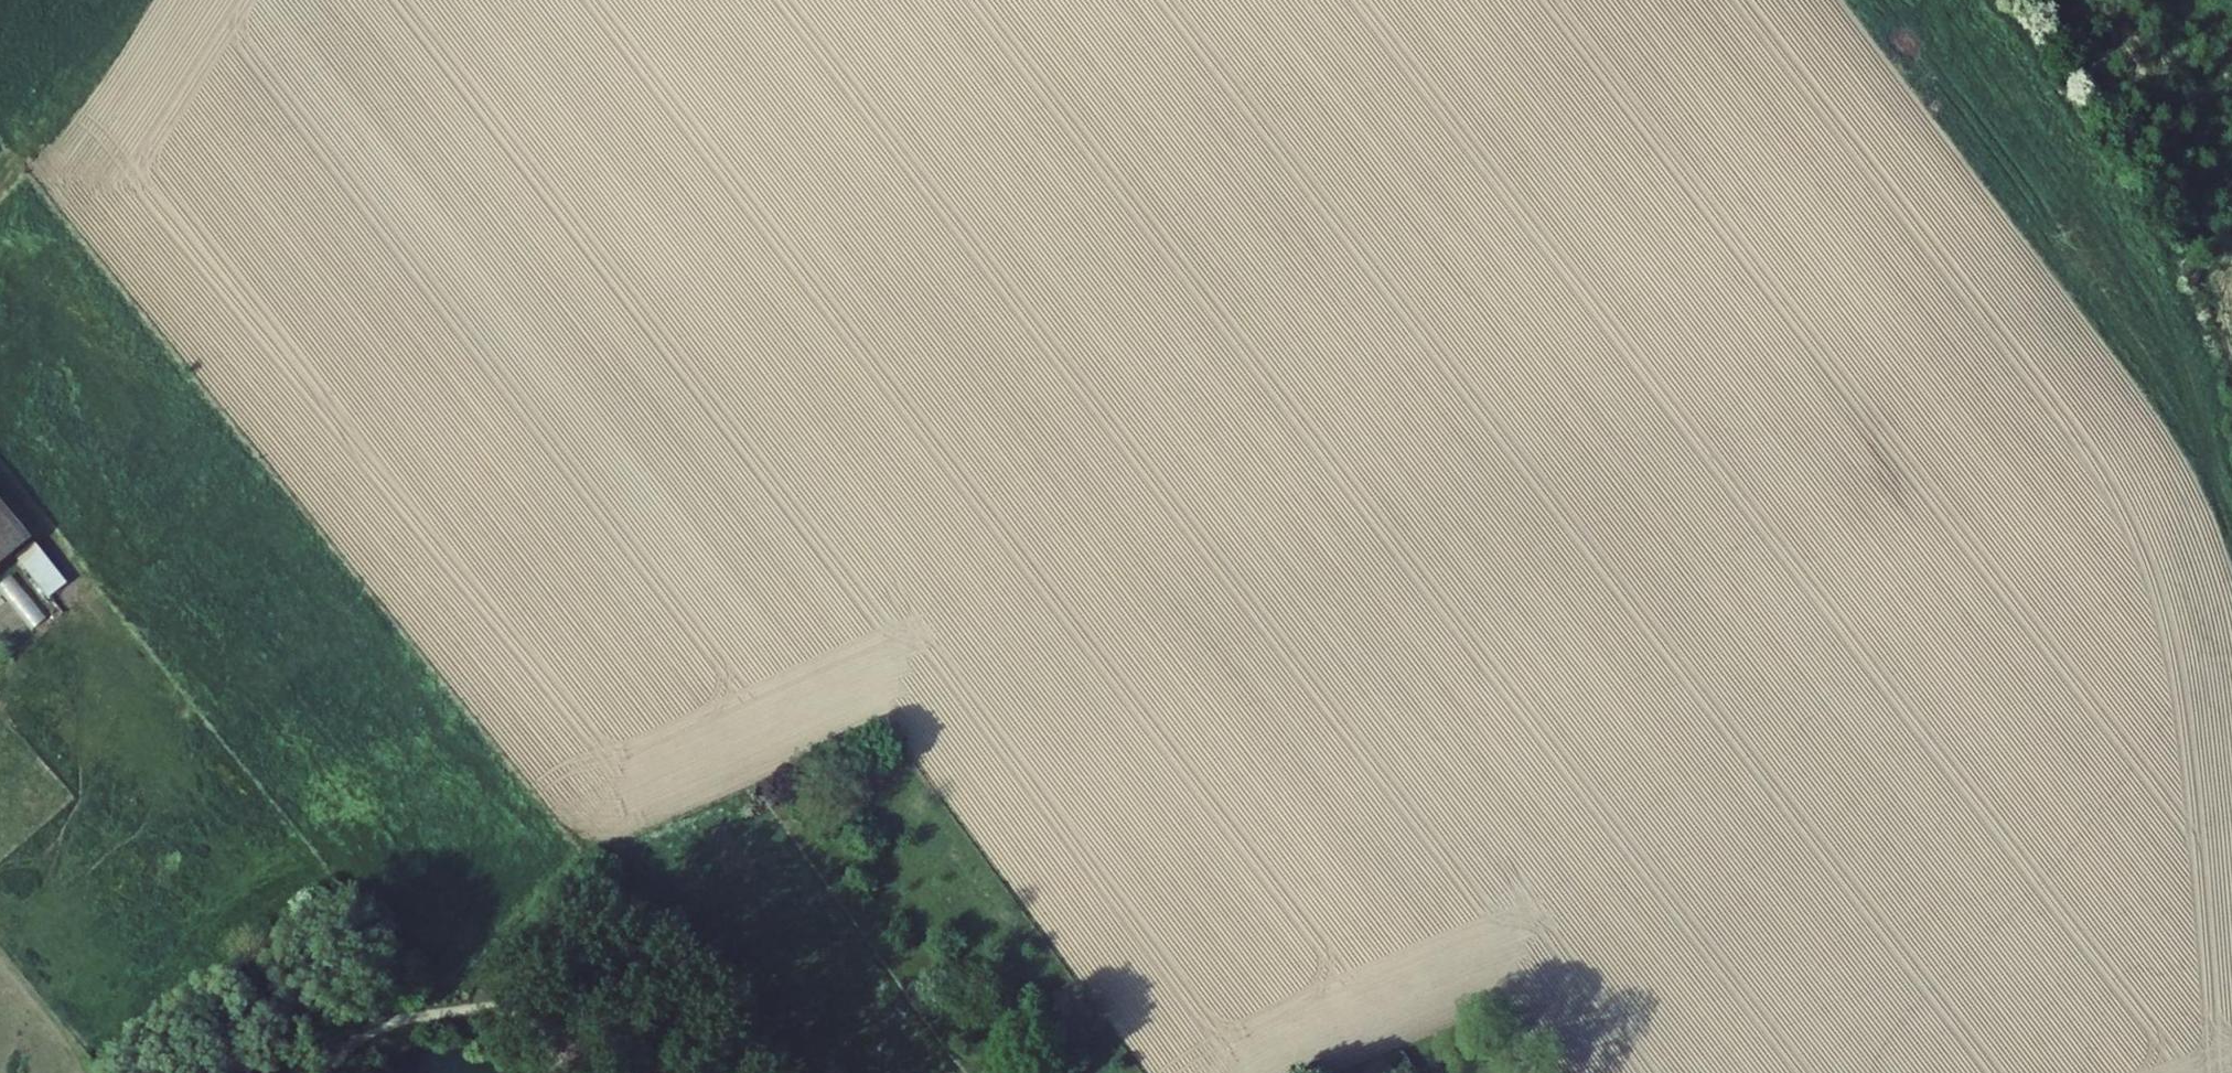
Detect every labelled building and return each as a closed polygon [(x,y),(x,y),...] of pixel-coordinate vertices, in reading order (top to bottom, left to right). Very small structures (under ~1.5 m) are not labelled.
[(61,520),(0,450),(0,573),(61,520)]
